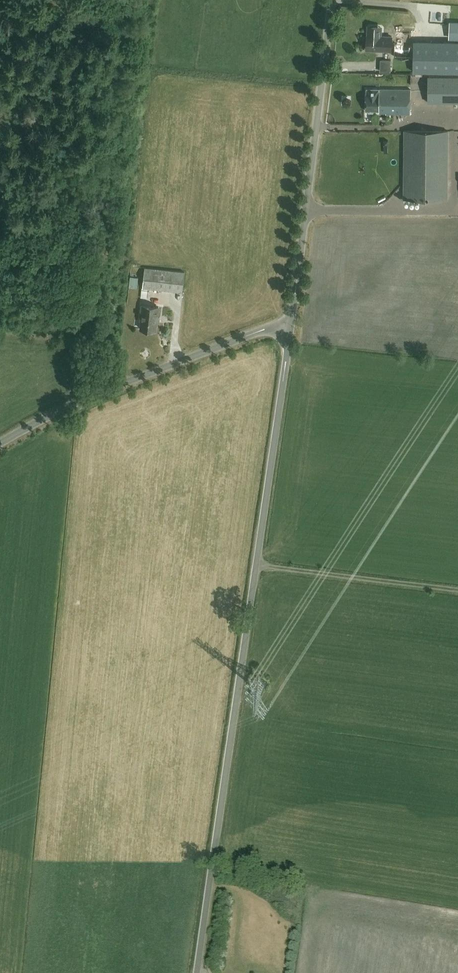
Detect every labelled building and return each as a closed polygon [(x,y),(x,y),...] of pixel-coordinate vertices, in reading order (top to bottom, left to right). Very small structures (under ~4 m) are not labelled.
[(449,22),(449,38),(457,37),(457,21),(449,22)] [(380,36),(381,27),(367,26),(367,35),(366,35),(366,50),(390,51),(391,36),(380,36)] [(410,57),(411,33),(395,33),(394,57),(410,57)] [(431,37),(430,62),(414,62),(414,73),(457,74),(457,38),(431,37)] [(382,55),(381,67),(391,67),(392,56),(382,55)] [(428,76),(428,102),(457,103),(457,76),(428,76)] [(410,114),(410,90),(410,89),(387,89),(367,89),(367,94),(366,94),(366,111),(368,111),(369,112),(373,112),(374,111),(386,111),(386,114),(410,114)] [(448,199),(448,131),(404,130),(404,199),(448,199)] [(181,292),(184,272),(144,268),(142,288),(181,292)] [(158,323),(158,317),(157,317),(158,307),(141,305),(140,320),(141,320),(140,331),(155,332),(156,323),(158,323)]
